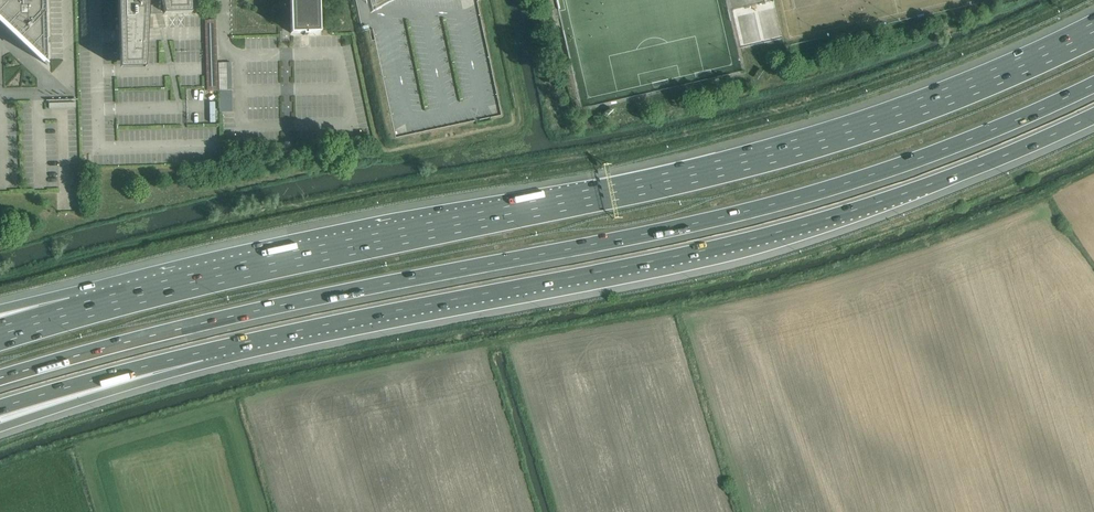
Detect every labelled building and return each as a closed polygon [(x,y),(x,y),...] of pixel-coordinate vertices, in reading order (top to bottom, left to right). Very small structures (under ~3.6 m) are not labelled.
[(47,65),(48,65),(46,0),(0,0),(0,21),(47,65)] [(120,69),(145,68),(148,10),(163,10),(164,14),(191,13),(191,0),(118,0),(120,69)] [(291,33),(303,33),(303,35),(307,35),(307,33),(320,32),(319,0),(290,0),(291,33)] [(362,31),(369,30),(371,41),(375,40),(395,138),(476,121),(476,124),(491,121),(490,118),(501,115),(477,1),(480,0),(356,0),(362,31)] [(216,20),(205,20),(207,90),(208,90),(217,90),(218,90),(216,20)] [(226,62),(218,62),(218,90),(227,90),(226,62)]
